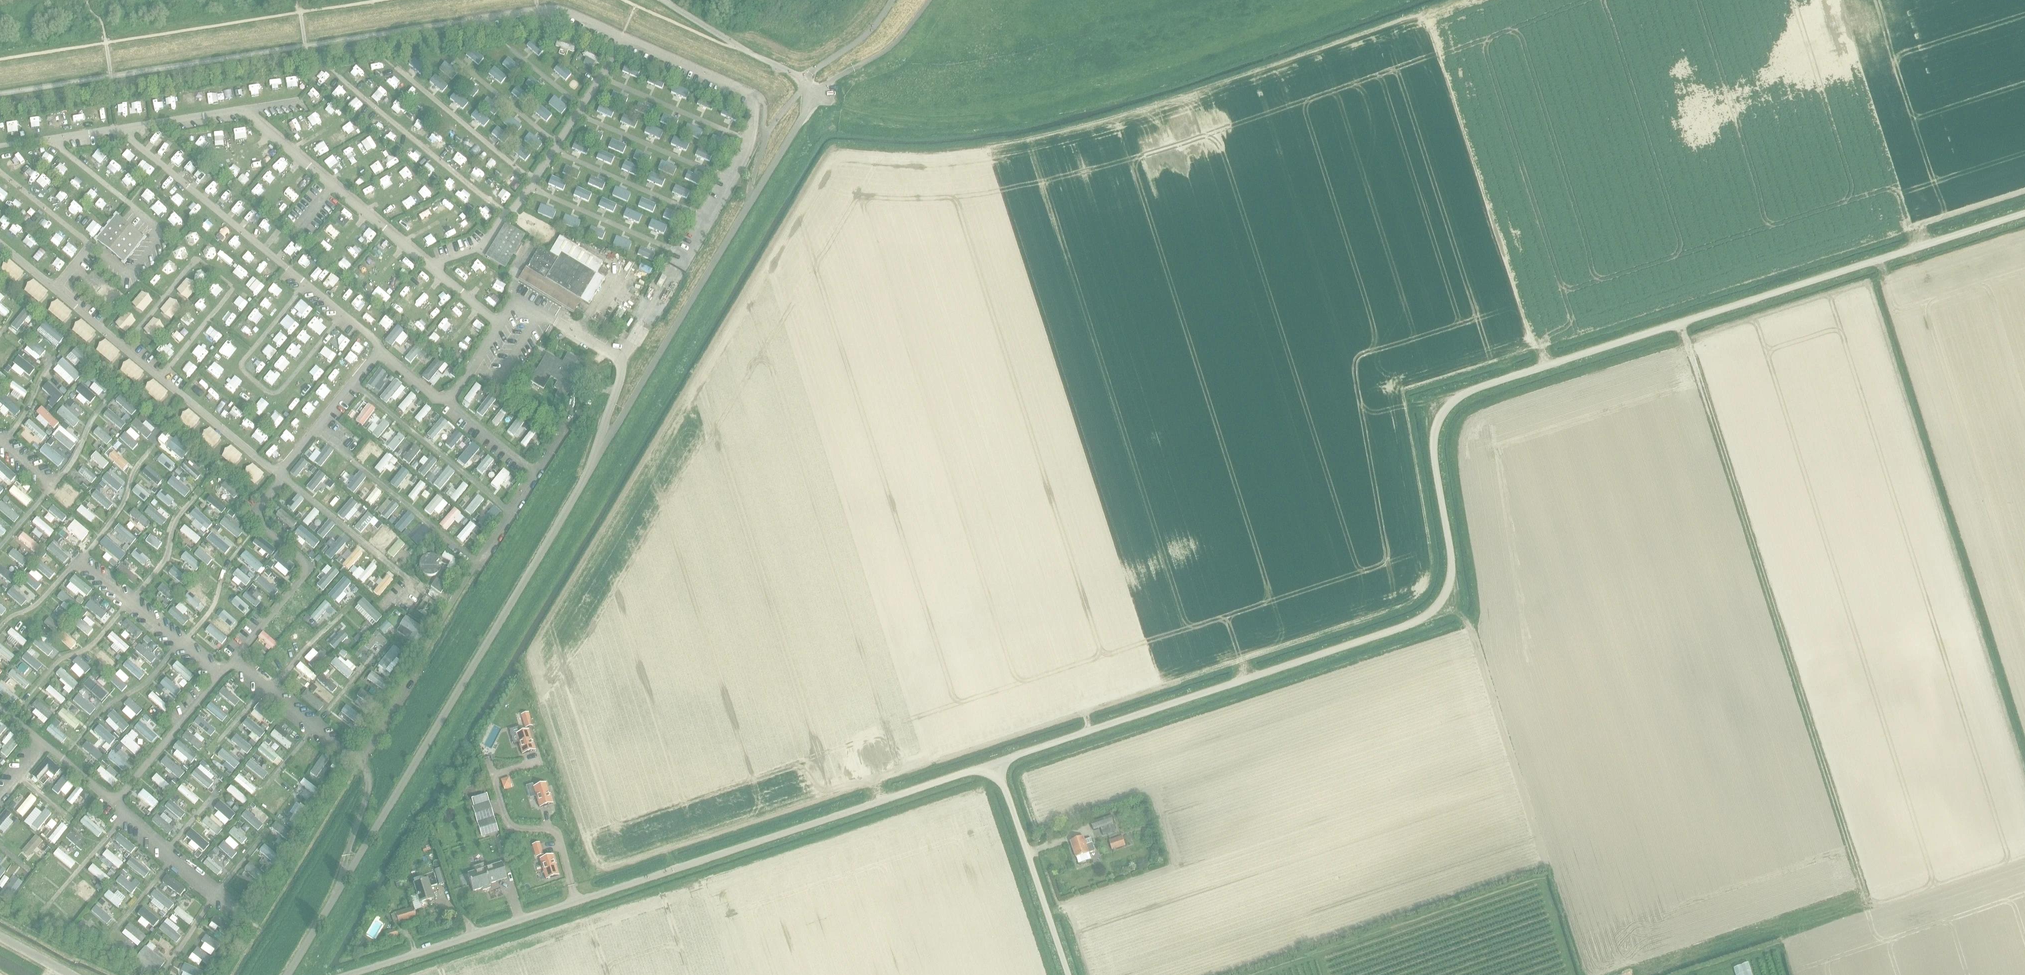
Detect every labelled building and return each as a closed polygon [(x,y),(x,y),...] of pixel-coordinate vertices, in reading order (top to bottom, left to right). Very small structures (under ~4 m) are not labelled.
[(574,53),(577,44),(558,38),(555,47),(574,53)] [(538,57),(545,50),(533,40),(527,46),(538,57)] [(600,65),(604,58),(587,48),(583,56),(600,65)] [(478,66),(484,59),(471,49),(465,56),(478,66)] [(422,76),(428,69),(414,58),(409,65),(422,76)] [(515,76),(521,69),(508,59),(502,65),(515,76)] [(453,81),(458,74),(445,63),(439,70),(453,81)] [(565,81),(571,75),(559,64),(554,70),(565,81)] [(637,78),(641,70),(626,65),(623,73),(637,78)] [(507,78),(494,68),(488,75),(501,85),(507,78)] [(663,89),(666,81),(651,75),(648,83),(663,89)] [(443,93),(448,86),(435,76),(430,83),(436,87),(443,93)] [(539,94),(544,88),(531,78),(526,84),(539,94)] [(473,98),(479,92),(466,80),(460,87),(473,98)] [(687,99),(690,91),(675,85),(671,93),(687,99)] [(530,97),(517,87),(511,94),(524,104),(530,97)] [(629,99),(614,92),(610,101),(625,107),(629,99)] [(463,110),(468,103),(456,93),(450,99),(463,110)] [(713,111),(716,103),(701,97),(697,105),(713,111)] [(495,116),(500,109),(487,98),(482,105),(495,116)] [(562,115),(567,109),(554,98),(549,104),(562,115)] [(653,110),(639,103),(635,111),(650,118),(653,110)] [(615,111),(600,105),(597,112),(611,118),(615,111)] [(552,116),(540,106),(534,113),(546,123),(552,116)] [(737,122),(741,113),(724,106),(721,115),(737,122)] [(484,128),(489,121),(476,110),(470,117),(484,128)] [(299,113),(293,115),(297,126),(303,124),(299,113)] [(679,122),(664,114),(660,122),(675,130),(679,122)] [(639,122),(624,115),(621,122),(635,129),(639,122)] [(516,134),(522,128),(509,117),(503,123),(516,134)] [(704,132),(707,125),(689,117),(686,125),(704,132)] [(589,122),(587,129),(602,134),(605,127),(589,122)] [(237,135),(247,135),(246,124),(236,125),(237,135)] [(659,140),(663,132),(648,125),(645,133),(659,140)] [(703,132),(688,125),(684,133),(700,140),(703,132)] [(505,144),(510,137),(498,127),(492,134),(505,144)] [(154,142),(159,131),(153,129),(149,140),(154,142)] [(600,144),(603,136),(588,130),(585,138),(600,144)] [(543,145),(530,134),(524,140),(537,152),(543,145)] [(728,143),(713,136),(710,145),(724,151),(728,143)] [(690,144),(674,137),(670,145),(687,152),(690,144)] [(623,154),(627,146),(612,140),(608,148),(623,154)] [(586,155),(589,147),(575,142),(572,149),(586,155)] [(526,162),(531,155),(518,145),(512,152),(526,162)] [(10,155),(18,164),(27,156),(20,147),(10,155)] [(714,155),(699,149),(696,156),(711,162),(714,155)] [(611,165),(615,158),(600,151),(596,159),(611,165)] [(648,165),(652,157),(637,151),(634,159),(648,165)] [(277,154),(278,164),(288,163),(287,153),(277,154)] [(664,154),(661,162),(678,169),(681,161),(664,154)] [(636,176),(640,168),(625,162),(621,170),(636,176)] [(674,177),(678,169),(662,162),(658,170),(674,177)] [(580,173),(565,166),(562,174),(577,180),(580,173)] [(700,185),(703,178),(688,172),(685,179),(700,185)] [(662,188),(666,179),(651,173),(648,182),(662,188)] [(563,191),(566,183),(552,177),(548,185),(563,191)] [(606,183),(591,177),(588,185),(603,191),(606,183)] [(688,199),(691,192),(676,186),(673,193),(688,199)] [(588,203),(592,195),(577,188),(573,196),(588,203)] [(632,195),(616,188),(612,196),(628,203),(632,195)] [(100,203),(109,210),(115,202),(106,195),(100,203)] [(614,213),(617,205),(602,199),(598,207),(614,213)] [(657,206),(642,199),(638,207),(653,214),(657,206)] [(420,215),(430,209),(428,204),(417,210),(420,215)] [(556,212),(541,206),(537,214),(553,220),(556,212)] [(0,212),(0,215),(6,221),(13,214),(5,207),(0,212)] [(640,225),(643,216),(627,209),(624,218),(640,225)] [(682,217),(667,210),(663,218),(679,225),(682,217)] [(97,211),(88,220),(96,227),(104,218),(97,211)] [(96,237),(94,240),(97,243),(97,241),(122,261),(121,262),(124,265),(127,262),(126,261),(130,256),(131,257),(133,254),(132,253),(136,248),(137,249),(140,246),(139,245),(143,240),(144,241),(146,238),(143,235),(142,237),(118,217),(119,215),(116,213),(113,216),(114,217),(110,222),(109,221),(107,224),(107,225),(103,230),(103,229),(100,232),(101,233),(97,238),(96,237)] [(581,222),(565,216),(562,224),(577,231),(581,222)] [(12,219),(9,224),(21,232),(24,227),(12,219)] [(668,227),(652,220),(648,228),(665,235),(668,227)] [(505,223),(485,256),(505,268),(513,255),(515,256),(522,245),(520,243),(525,235),(505,223)] [(191,239),(200,233),(195,225),(185,231),(191,239)] [(679,225),(672,235),(676,238),(683,228),(679,225)] [(606,233),(591,227),(588,234),(603,241),(606,233)] [(290,234),(280,244),(284,248),(294,238),(290,234)] [(573,310),(580,300),(589,305),(605,279),(596,274),(603,263),(559,237),(550,253),(540,246),(538,250),(535,254),(520,278),(573,310)] [(632,244),(617,237),(614,245),(629,252),(632,244)] [(175,253),(186,252),(184,242),(174,243),(175,253)] [(222,245),(218,250),(230,258),(233,253),(222,245)] [(655,254),(641,248),(638,255),(652,261),(655,254)] [(482,262),(485,258),(477,252),(474,257),(482,262)] [(330,254),(327,257),(332,263),(335,259),(330,254)] [(60,256),(55,266),(62,269),(67,259),(60,256)] [(168,269),(175,264),(171,258),(164,263),(168,269)] [(333,267),(325,277),(332,283),(341,274),(333,267)] [(156,270),(153,278),(162,281),(165,273),(156,270)] [(614,285),(620,287),(624,275),(618,273),(614,285)] [(276,276),(270,286),(279,292),(285,281),(276,276)] [(265,288),(257,299),(267,307),(275,296),(265,288)] [(361,307),(369,296),(358,288),(349,299),(361,307)] [(135,295),(143,302),(148,296),(139,289),(135,295)] [(173,312),(180,306),(174,299),(168,305),(173,312)] [(130,311),(135,307),(129,301),(125,305),(130,311)] [(233,319),(241,310),(233,302),(225,311),(233,319)] [(0,305),(0,314),(5,318),(10,313),(0,305)] [(298,306),(295,310),(303,317),(306,312),(298,306)] [(17,331),(30,315),(24,310),(11,326),(17,331)] [(164,322),(170,318),(166,312),(160,316),(164,322)] [(296,327),(301,316),(292,312),(287,323),(296,327)] [(315,329),(322,319),(312,312),(305,322),(315,329)] [(118,314),(112,321),(121,327),(126,320),(118,314)] [(606,319),(599,315),(596,321),(606,327),(608,323),(605,321),(606,319)] [(64,338),(45,322),(40,329),(59,344),(64,338)] [(153,335),(160,329),(153,323),(147,329),(153,335)] [(301,325),(296,334),(302,337),(307,328),(301,325)] [(404,332),(397,326),(385,342),(392,347),(404,332)] [(285,329),(277,338),(281,342),(289,332),(285,329)] [(224,337),(219,347),(228,351),(233,341),(224,337)] [(169,354),(175,347),(163,338),(158,344),(169,354)] [(9,358),(18,343),(12,340),(3,355),(9,358)] [(45,352),(32,342),(27,347),(40,358),(45,352)] [(411,364),(423,349),(417,344),(405,359),(411,364)] [(92,362),(76,349),(70,355),(86,368),(92,362)] [(190,352),(184,365),(194,370),(200,358),(190,352)] [(564,400),(583,368),(575,363),(578,359),(567,353),(562,362),(547,353),(530,380),(542,387),(550,375),(558,380),(554,386),(559,389),(555,395),(564,400)] [(34,371),(19,358),(13,364),(29,378),(34,371)] [(445,364),(438,358),(422,377),(429,383),(445,364)] [(218,376),(225,368),(214,359),(207,366),(218,376)] [(81,377),(63,360),(57,366),(76,383),(81,377)] [(386,374),(379,369),(367,385),(374,390),(386,374)] [(111,387),(96,374),(90,380),(106,393),(111,387)] [(402,386),(395,380),(380,398),(387,404),(402,386)] [(27,393),(13,383),(9,388),(24,398),(27,393)] [(63,397),(48,384),(42,390),(52,399),(48,403),(54,408),(63,397)] [(469,404),(482,388),(476,384),(464,400),(469,404)] [(96,398),(82,385),(76,392),(91,404),(96,398)] [(416,398),(411,394),(398,409),(402,413),(416,398)] [(1,395),(0,397),(0,405),(14,418),(20,411),(1,395)] [(483,418),(496,400),(490,396),(477,413),(483,418)] [(137,410),(121,397),(116,403),(132,417),(137,410)] [(69,398),(66,402),(71,406),(74,403),(69,398)] [(355,413),(358,407),(353,404),(349,410),(355,413)] [(375,411),(368,405),(364,409),(360,406),(356,412),(360,415),(354,421),(362,427),(375,411)] [(431,410),(426,406),(414,420),(419,424),(431,410)] [(510,411),(505,407),(492,423),(497,427),(510,411)] [(59,423),(42,408),(36,414),(54,429),(59,423)] [(80,423),(63,408),(58,414),(75,429),(80,423)] [(185,419),(192,414),(187,408),(180,414),(185,419)] [(126,425),(108,410),(103,416),(121,431),(126,425)] [(142,412),(138,417),(143,422),(147,417),(142,412)] [(126,415),(122,419),(126,423),(130,418),(126,415)] [(447,424),(441,419),(427,436),(433,441),(447,424)] [(514,437),(524,423),(518,419),(508,433),(514,437)] [(152,433),(136,420),(131,427),(147,440),(152,433)] [(46,436),(30,421),(24,427),(41,442),(46,436)] [(389,426),(384,421),(372,435),(378,439),(389,426)] [(64,422),(60,427),(65,431),(69,426),(64,422)] [(113,440),(99,429),(94,435),(107,447),(113,440)] [(210,429),(206,432),(212,438),(216,435),(210,429)] [(537,434),(532,430),(521,445),(526,449),(537,434)] [(463,437),(457,432),(445,446),(452,451),(463,437)] [(75,446),(59,433),(55,439),(71,451),(75,446)] [(544,433),(538,439),(543,443),(548,436),(544,433)] [(138,446),(125,434),(120,440),(133,451),(138,446)] [(405,439),(399,434),(388,448),(394,452),(405,439)] [(191,449),(176,437),(167,449),(182,461),(191,449)] [(87,451),(93,441),(89,438),(83,448),(87,451)] [(225,440),(219,444),(224,451),(230,447),(225,440)] [(118,442),(112,447),(116,451),(121,445),(118,442)] [(480,450),(472,444),(458,461),(465,467),(480,450)] [(64,461),(45,446),(40,453),(58,468),(64,461)] [(420,451),(415,447),(403,461),(409,465),(420,451)] [(321,469),(333,453),(327,448),(314,464),(321,469)] [(235,450),(231,455),(236,459),(240,454),(235,450)] [(129,465),(113,452),(108,459),(124,472),(129,465)] [(109,464),(96,453),(91,459),(103,470),(109,464)] [(193,453),(190,456),(195,461),(198,457),(193,453)] [(175,467),(163,456),(158,463),(170,473),(175,467)] [(392,460),(386,456),(375,470),(380,474),(392,460)] [(437,463),(431,457),(418,473),(424,478),(437,463)] [(493,462),(488,457),(477,471),(482,475),(493,462)] [(296,479),(307,466),(301,460),(290,474),(296,479)] [(243,468),(251,472),(254,466),(246,462),(243,468)] [(0,463),(0,473),(11,483),(16,477),(0,463)] [(201,476),(185,463),(180,469),(196,482),(201,476)] [(327,466),(324,470),(329,474),(332,470),(327,466)] [(97,479),(84,468),(79,473),(92,484),(97,479)] [(163,481),(147,468),(142,474),(158,487),(163,481)] [(455,474),(448,468),(434,486),(440,491),(455,474)] [(409,474),(402,469),(390,485),(397,490),(409,474)] [(510,475),(504,470),(491,485),(497,490),(510,475)] [(260,472),(254,478),(260,484),(266,478),(260,472)] [(325,478),(319,473),(307,488),(313,493),(325,478)] [(430,473),(425,478),(430,482),(434,477),(430,473)] [(123,487),(107,474),(102,481),(118,494),(123,487)] [(354,495),(366,479),(359,474),(347,489),(354,495)] [(69,500),(81,487),(68,475),(56,488),(69,500)] [(190,492),(173,478),(168,484),(185,499),(190,492)] [(240,494),(226,482),(222,488),(235,500),(240,494)] [(425,486),(421,483),(408,498),(413,502),(425,486)] [(468,488),(463,484),(450,499),(455,503),(468,488)] [(151,498),(138,487),(133,494),(145,504),(151,498)] [(31,502),(14,488),(9,493),(26,508),(31,502)] [(371,507),(382,494),(376,489),(365,502),(371,507)] [(113,506),(96,492),(92,497),(108,511),(113,506)] [(175,503),(161,492),(156,498),(170,509),(175,503)] [(226,509),(210,496),(205,502),(221,515),(226,509)] [(443,502),(437,496),(424,511),(430,516),(443,502)] [(484,501),(478,496),(465,511),(471,516),(484,501)] [(303,502),(297,497),(286,509),(293,515),(303,502)] [(485,510),(490,502),(486,499),(481,507),(485,510)] [(357,506),(351,500),(338,515),(344,521),(357,506)] [(1,502),(0,504),(0,511),(14,524),(19,518),(1,502)] [(387,522),(399,507),(392,502),(381,517),(387,522)] [(67,518),(53,507),(48,512),(62,524),(67,518)] [(95,518),(81,507),(77,512),(91,524),(95,518)] [(167,521),(151,508),(146,514),(161,527),(167,521)] [(501,514),(494,508),(479,525),(486,531),(501,514)] [(319,514),(314,509),(302,523),(307,528),(319,514)] [(150,523),(134,510),(129,517),(145,530),(150,523)] [(461,516),(454,510),(439,526),(446,532),(461,516)] [(213,525),(196,511),(191,517),(208,531),(213,525)] [(297,524),(281,511),(276,517),(292,530),(297,524)] [(401,534),(414,519),(407,513),(394,529),(401,534)] [(373,519),(367,514),(354,530),(360,535),(373,519)] [(53,532),(38,519),(32,525),(48,538),(53,532)] [(243,534),(225,519),(220,525),(238,540),(243,534)] [(335,526),(329,521),(317,535),(323,540),(335,526)] [(89,534),(74,523),(71,527),(85,539),(89,534)] [(476,528),(471,523),(457,539),(462,544),(476,528)] [(136,539),(120,526),(115,533),(131,546),(136,539)] [(201,539),(185,526),(180,532),(195,545),(201,539)] [(320,543),(301,528),(295,535),(314,551),(320,543)] [(389,533),(383,528),(372,540),(378,545),(389,533)] [(419,547),(431,534),(424,528),(412,542),(419,547)] [(60,529),(56,533),(64,540),(68,536),(60,529)] [(201,529),(197,534),(201,537),(205,532),(201,529)] [(39,547),(23,534),(18,540),(34,553),(39,547)] [(231,550),(213,534),(207,541),(225,556),(231,550)] [(161,544),(149,535),(144,541),(157,551),(161,544)] [(276,551),(258,536),(253,543),(271,557),(276,551)] [(125,556),(106,539),(100,545),(120,562),(125,556)] [(346,545),(340,539),(325,555),(331,561),(346,545)] [(405,546),(399,541),(387,554),(393,559),(405,546)] [(70,559),(52,544),(47,551),(64,565),(70,559)] [(213,560),(199,549),(194,556),(208,567),(213,560)] [(26,560),(13,550),(8,556),(21,566),(26,560)] [(362,555),(357,550),(342,566),(347,571),(362,555)] [(149,562),(136,551),(131,557),(144,568),(149,562)] [(450,562),(447,568),(454,572),(460,561),(445,552),(442,557),(450,562)] [(201,566),(186,553),(180,559),(196,572),(201,566)] [(263,567),(246,553),(240,559),(257,574),(263,567)] [(294,567),(279,554),(273,560),(289,573),(294,567)] [(319,554),(314,560),(317,563),(322,557),(319,554)] [(438,557),(436,556),(434,555),(432,555),(430,554),(428,555),(426,555),(424,556),(422,558),(421,559),(420,561),(419,563),(419,565),(419,567),(420,569),(421,571),(422,573),(424,574),(426,575),(428,576),(430,576),(432,576),(434,575),(435,575),(437,574),(439,572),(440,570),(440,569),(441,567),(441,564),(441,562),(440,561),(439,559),(438,557)] [(54,574),(39,561),(33,567),(49,581),(54,574)] [(376,569),(371,565),(358,581),(363,585),(376,569)] [(137,580),(122,566),(117,572),(133,585),(137,580)] [(353,566),(348,571),(353,575),(357,570),(353,566)] [(2,567),(0,569),(0,576),(11,585),(16,579),(2,567)] [(189,581),(174,568),(168,574),(184,587),(189,581)] [(324,592),(339,574),(332,568),(317,587),(324,592)] [(189,569),(186,573),(191,577),(194,574),(189,569)] [(251,582),(238,571),(233,577),(246,587),(251,582)] [(199,572),(195,577),(209,588),(213,583),(199,572)] [(41,586),(28,575),(23,580),(36,592),(41,586)] [(92,592),(75,577),(70,583),(87,598),(92,592)] [(393,581),(388,577),(374,593),(379,598),(393,581)] [(278,593),(262,578),(256,584),(273,599),(278,593)] [(436,578),(431,587),(440,593),(446,585),(436,578)] [(335,603),(351,585),(344,579),(328,597),(335,603)] [(176,597),(163,585),(157,592),(171,603),(176,597)] [(306,601),(309,604),(314,600),(301,587),(293,594),(298,599),(296,601),(301,607),(306,601)] [(27,601),(12,589),(7,595),(22,607),(27,601)] [(79,607),(62,592),(57,598),(75,612),(79,607)] [(440,598),(431,592),(417,611),(427,617),(440,598)] [(260,604),(246,593),(242,598),(256,609),(260,604)] [(95,594),(91,598),(96,602),(99,597),(95,594)] [(179,597),(174,602),(178,606),(180,604),(183,601),(179,597)] [(249,610),(237,599),(231,605),(244,616),(249,610)] [(377,624),(382,618),(363,599),(357,605),(377,624)] [(106,615),(90,602),(85,608),(101,621),(106,615)] [(331,608),(325,602),(311,617),(316,622),(331,608)] [(293,622),(296,616),(281,606),(277,612),(293,622)] [(189,621),(173,608),(168,614),(184,627),(189,621)] [(31,622),(36,618),(29,609),(24,613),(31,622)] [(307,615),(303,619),(307,623),(311,619),(307,615)] [(426,631),(405,617),(399,627),(413,635),(408,642),(416,646),(426,631)] [(59,627),(49,618),(44,624),(55,633),(59,627)] [(93,631),(79,619),(74,625),(88,637),(93,631)] [(332,625),(341,633),(346,628),(337,619),(332,625)] [(143,634),(128,621),(122,628),(138,641),(143,634)] [(386,622),(379,629),(384,634),(391,626),(386,622)] [(227,640),(211,626),(206,633),(222,646),(227,640)] [(27,643),(11,630),(8,635),(23,648),(27,643)] [(278,645),(263,632),(257,639),(272,651),(278,645)] [(335,651),(348,638),(342,632),(329,646),(335,651)] [(383,649),(389,642),(376,632),(364,647),(370,652),(376,643),(383,649)] [(76,645),(63,633),(58,638),(71,651),(76,645)] [(129,649),(112,634),(107,639),(124,654),(129,649)] [(294,651),(299,645),(285,634),(280,639),(294,651)] [(230,647),(237,644),(235,638),(227,641),(230,647)] [(54,652),(38,639),(33,645),(48,658),(54,652)] [(160,640),(154,647),(160,651),(166,645),(160,640)] [(0,645),(0,655),(10,664),(15,658),(0,645)] [(156,658),(140,645),(134,652),(150,665),(156,658)] [(400,653),(393,647),(378,666),(385,672),(400,653)] [(314,672),(326,658),(320,652),(308,666),(314,672)] [(133,653),(130,656),(135,661),(138,657),(133,653)] [(43,667),(27,654),(22,660),(37,673),(43,667)] [(261,655),(258,659),(262,663),(266,658),(261,655)] [(91,670),(78,657),(72,663),(85,676),(91,670)] [(353,675),(336,660),(331,665),(348,681),(353,675)] [(145,675),(129,662),(124,668),(139,681),(145,675)] [(194,677),(178,664),(172,670),(188,683),(194,677)] [(317,677),(301,664),(296,669),(312,683),(317,677)] [(98,665),(93,669),(99,674),(103,669),(98,665)] [(79,685),(61,670),(56,676),(73,691),(79,685)] [(30,685),(13,671),(8,676),(25,691),(30,685)] [(389,685),(372,674),(368,681),(385,692),(389,685)] [(127,688),(115,676),(110,682),(123,693),(127,688)] [(337,689),(323,677),(319,682),(332,694),(337,689)] [(182,692),(166,679),(161,685),(176,699),(182,692)] [(107,697),(89,680),(83,687),(102,703),(107,697)] [(182,680),(178,685),(183,688),(187,684),(182,680)] [(295,701),(300,696),(287,684),(282,688),(295,701)] [(1,685),(0,686),(0,695),(12,705),(17,699),(1,685)] [(65,700),(49,687),(45,692),(61,705),(65,700)] [(240,703),(224,689),(219,694),(236,708),(240,703)] [(372,708),(377,702),(361,691),(357,697),(372,708)] [(318,714),(324,707),(307,692),(301,699),(318,714)] [(378,692),(374,697),(380,700),(383,695),(378,692)] [(169,709),(152,694),(148,698),(165,713),(169,709)] [(96,710),(78,696),(73,702),(90,716),(96,710)] [(142,711),(129,699),(123,706),(137,718),(142,711)] [(53,715),(37,702),(32,708),(48,721),(53,715)] [(228,718),(211,704),(207,710),(223,723),(228,718)] [(276,719),(260,706),(255,711),(271,725),(276,719)] [(74,707),(70,711),(75,715),(78,710),(74,707)] [(147,707),(143,712),(154,721),(158,717),(147,707)] [(360,727),(365,720),(346,707),(341,714),(360,727)] [(79,724),(63,711),(58,716),(74,729),(79,724)] [(158,711),(155,714),(161,719),(164,716),(158,711)] [(130,727),(114,712),(108,718),(125,733),(130,727)] [(522,715),(525,727),(531,725),(528,713),(522,715)] [(216,732),(199,718),(195,724),(211,738),(216,732)] [(37,719),(34,723),(41,729),(44,725),(37,719)] [(265,734),(248,720),(244,726),(260,740),(265,734)] [(158,739),(140,723),(135,729),(152,745),(158,739)] [(263,723),(261,726),(267,731),(270,728),(263,723)] [(67,739),(51,726),(46,732),(62,745),(67,739)] [(115,740),(100,727),(94,734),(110,747),(115,740)] [(528,730),(516,734),(522,754),(535,750),(534,744),(533,744),(528,730)] [(116,732),(112,735),(117,740),(120,737),(116,732)] [(204,746),(187,732),(183,738),(199,752),(204,746)] [(292,746),(276,732),(271,737),(288,751),(292,746)] [(7,759),(22,741),(15,736),(1,754),(7,759)] [(253,750),(236,736),(232,742),(248,756),(253,750)] [(309,754),(317,742),(309,737),(301,749),(309,754)] [(142,752),(126,738),(121,745),(137,758),(142,752)] [(197,759),(178,743),(173,749),(191,765),(197,759)] [(103,757),(87,744),(82,749),(98,763),(103,757)] [(118,745),(113,750),(117,753),(122,748),(118,745)] [(280,760),(263,746),(259,751),(275,765),(280,760)] [(239,765),(223,751),(218,756),(235,770),(239,765)] [(129,767),(113,754),(108,760),(124,773),(129,767)] [(330,760),(323,756),(311,774),(317,779),(330,760)] [(185,775),(166,758),(161,765),(180,781),(185,775)] [(55,778),(61,771),(47,759),(32,778),(39,784),(48,773),(55,778)] [(90,761),(87,764),(93,769),(96,766),(90,761)] [(267,775),(251,761),(246,767),(263,781),(267,775)] [(118,783),(101,769),(96,774),(113,789),(118,783)] [(213,785),(197,771),(192,776),(209,790),(213,785)] [(172,790),(157,776),(152,781),(167,795),(172,790)] [(256,790),(240,776),(235,782),(252,796),(256,790)] [(59,796),(70,783),(63,778),(52,791),(59,796)] [(504,787),(511,785),(508,778),(502,781),(504,787)] [(321,793),(304,780),(300,785),(317,798),(321,793)] [(546,783),(533,787),(539,807),(553,803),(551,797),(550,797),(546,783)] [(199,801),(182,786),(177,792),(195,806),(199,801)] [(248,801),(232,787),(227,792),(244,806),(248,801)] [(282,787),(271,805),(278,808),(288,790),(282,787)] [(72,807),(83,792),(78,788),(67,803),(72,807)] [(158,804),(143,791),(138,797),(153,810),(158,804)] [(37,801),(31,796),(17,814),(22,818),(37,801)] [(12,801),(7,807),(11,810),(16,804),(12,801)] [(186,815),(171,802),(165,808),(180,821),(186,815)] [(472,807),(477,823),(486,820),(494,818),(489,802),(472,807)] [(36,822),(46,809),(38,803),(28,816),(36,822)] [(236,817),(221,803),(215,809),(230,823),(236,817)] [(296,825),(307,808),(301,804),(290,821),(296,825)] [(236,805),(231,810),(236,814),(240,809),(236,805)] [(90,810),(86,815),(91,818),(94,814),(90,810)] [(1115,829),(1109,810),(1091,816),(1093,821),(1090,822),(1093,829),(1100,827),(1102,834),(1115,829)] [(6,811),(0,818),(0,829),(11,816),(6,811)] [(52,815),(46,811),(32,827),(38,832),(52,815)] [(264,827),(247,812),(242,818),(259,833),(264,827)] [(174,830),(157,816),(152,823),(169,837),(174,830)] [(104,834),(86,818),(81,824),(98,839),(104,834)] [(207,818),(202,824),(218,837),(223,832),(207,818)] [(494,818),(477,823),(479,830),(488,827),(490,833),(486,835),(498,831),(494,818)] [(51,820),(46,826),(52,830),(56,825),(51,820)] [(288,842),(293,836),(276,823),(272,829),(288,842)] [(68,830),(61,825),(48,841),(54,846),(68,830)] [(247,840),(234,829),(229,834),(242,846),(247,840)] [(210,847),(192,832),(186,838),(204,853),(210,847)] [(86,847),(71,833),(66,839),(81,853),(86,847)] [(1111,849),(1125,844),(1122,835),(1108,839),(1111,849)] [(419,839),(422,848),(425,847),(425,848),(430,847),(426,836),(419,839)] [(43,843),(36,837),(22,853),(29,859),(43,843)] [(136,850),(121,837),(116,843),(131,856),(136,850)] [(1070,841),(1075,857),(1076,858),(1076,857),(1078,863),(1091,859),(1089,853),(1095,851),(1091,838),(1085,840),(1084,837),(1070,841)] [(237,856),(225,844),(220,849),(232,861),(237,856)] [(533,845),(536,856),(542,855),(539,844),(533,845)] [(283,860),(265,846),(260,853),(278,867),(283,860)] [(76,865),(58,850),(53,856),(71,871),(76,865)] [(198,850),(194,855),(199,859),(203,854),(198,850)] [(123,864),(108,851),(103,857),(118,870),(123,864)] [(154,851),(147,860),(157,867),(164,858),(154,851)] [(553,855),(540,859),(546,879),(559,875),(554,861),(555,861),(553,855)] [(150,874),(132,859),(127,866),(145,881),(150,874)] [(223,871),(209,860),(204,865),(218,877),(223,871)] [(490,884),(506,879),(501,863),(485,868),(483,864),(473,867),(475,872),(467,874),(473,891),(482,888),(482,890),(490,888),(489,886),(490,886),(490,884)] [(111,881),(94,865),(89,871),(105,887),(111,881)] [(267,880),(250,865),(244,872),(261,887),(267,880)] [(112,868),(107,875),(111,878),(116,872),(112,868)] [(440,869),(433,871),(438,885),(444,883),(440,869)] [(33,873),(29,879),(44,891),(49,885),(33,873)] [(425,881),(414,884),(419,902),(433,898),(429,887),(437,885),(433,873),(423,876),(425,881)] [(137,890),(121,876),(116,882),(132,896),(137,890)] [(186,891),(168,877),(163,883),(181,897),(186,891)] [(403,886),(399,877),(393,879),(397,888),(403,886)] [(23,885),(15,879),(1,899),(8,904),(23,885)] [(98,883),(95,887),(100,891),(103,887),(98,883)] [(18,894),(32,904),(35,899),(22,889),(18,894)] [(174,906),(157,891),(152,898),(169,912),(174,906)] [(122,904),(109,892),(104,898),(117,909),(122,904)] [(185,893),(182,896),(189,902),(192,898),(185,893)] [(62,903),(58,908),(71,919),(75,915),(62,903)] [(416,916),(412,906),(390,913),(392,920),(396,919),(397,922),(416,916)] [(113,921),(97,907),(92,913),(108,927),(113,921)] [(194,921),(179,908),(175,914),(190,927),(194,921)] [(160,923),(144,909),(138,916),(154,930),(160,923)] [(232,930),(216,918),(211,924),(228,936),(232,930)] [(97,937),(81,923),(76,929),(91,943),(97,937)] [(147,939),(130,925),(125,931),(141,945),(147,939)] [(182,939),(164,925),(159,931),(177,946),(182,939)] [(397,929),(385,933),(387,940),(399,936),(397,929)] [(221,946),(206,936),(202,943),(216,953),(221,946)] [(221,936),(219,940),(227,946),(230,942),(221,936)] [(145,949),(135,962),(151,974),(158,974),(166,965),(145,949)] [(198,950),(193,957),(207,967),(212,961),(198,950)] [(177,953),(174,959),(179,961),(182,955),(177,953)] [(204,974),(185,966),(182,974),(184,974),(204,974)]
